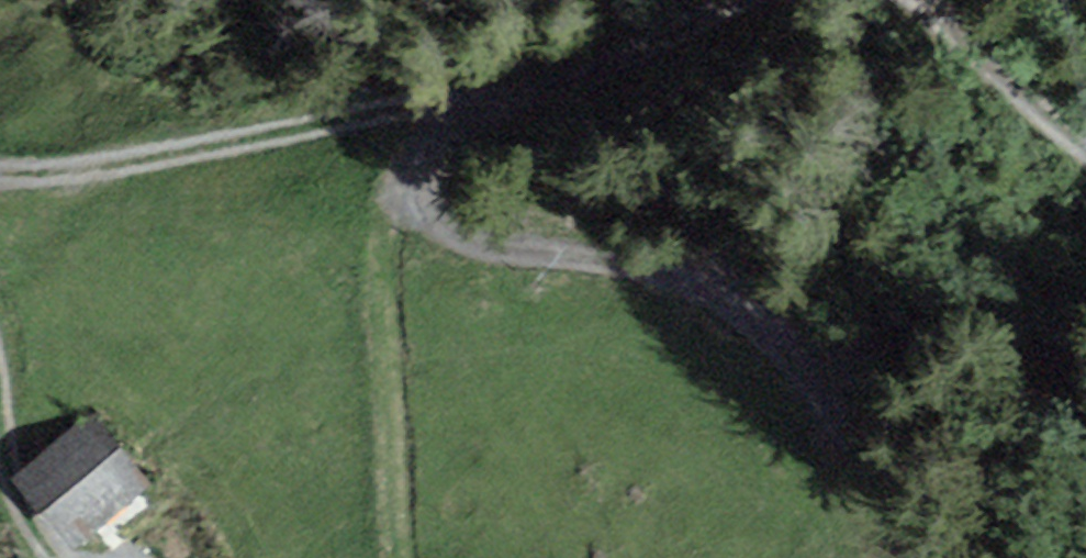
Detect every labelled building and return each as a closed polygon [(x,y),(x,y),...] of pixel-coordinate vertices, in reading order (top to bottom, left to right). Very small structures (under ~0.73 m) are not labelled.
[(82,557),(135,557),(175,521),(90,431),(22,494),(82,557)]
